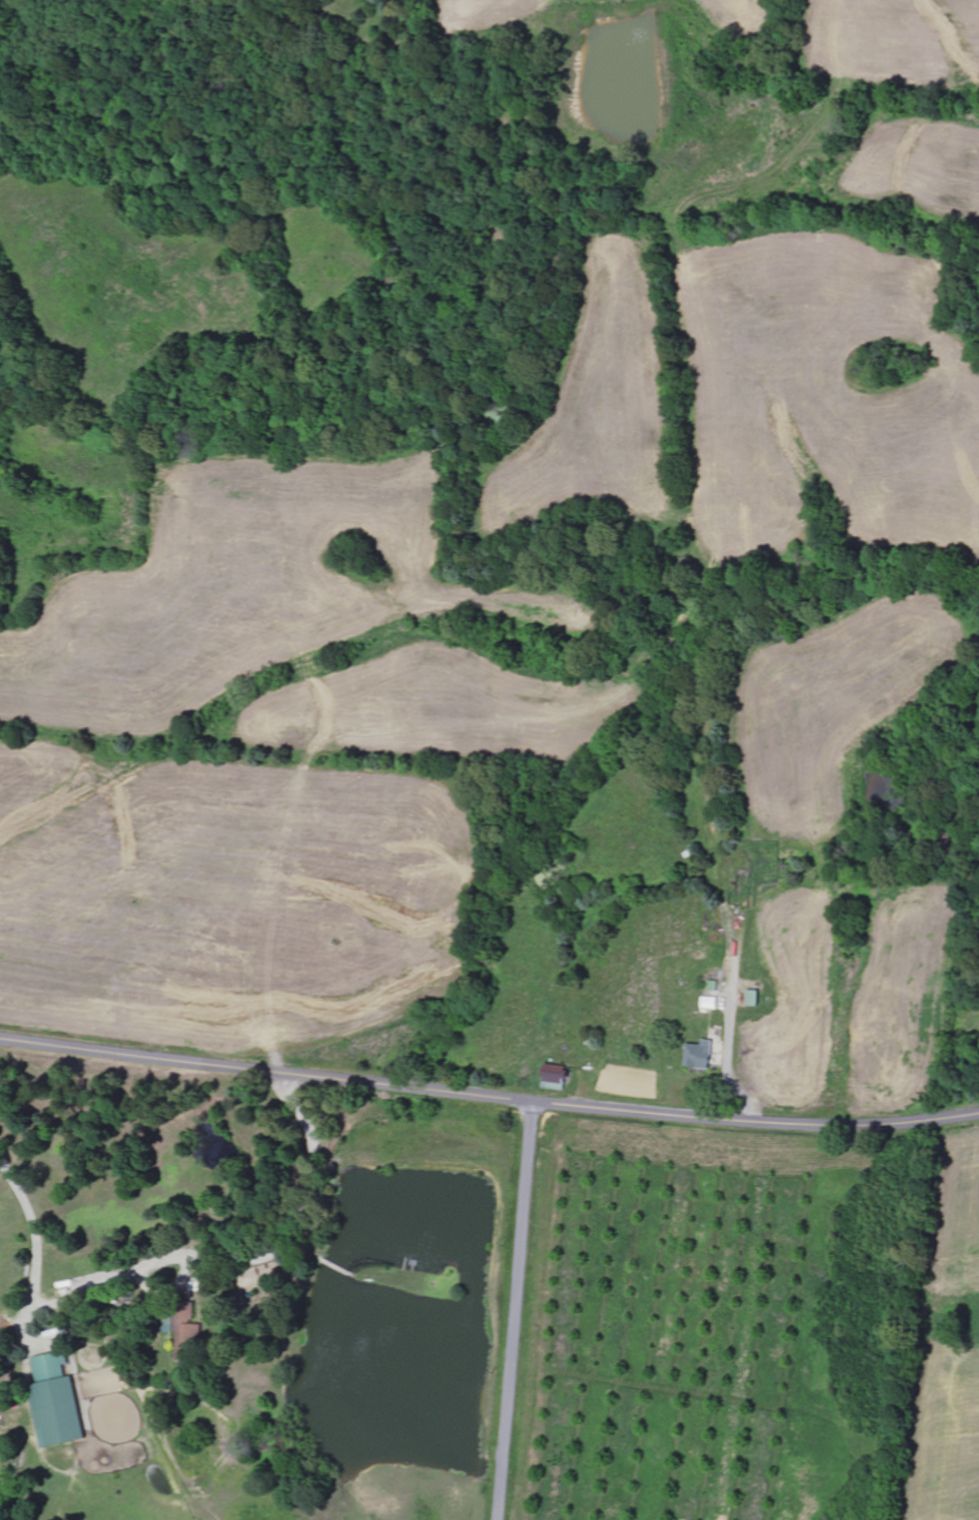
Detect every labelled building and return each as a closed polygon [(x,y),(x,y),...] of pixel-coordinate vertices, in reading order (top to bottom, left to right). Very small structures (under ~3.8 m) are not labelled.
[(761,1006),(762,990),(750,990),(750,1006),(761,1006)] [(720,1010),(720,998),(705,997),(704,1009),(720,1010)] [(714,1041),(704,1040),(704,1045),(688,1044),(687,1068),(713,1069),(714,1041)] [(569,1090),(570,1066),(547,1065),(546,1089),(569,1090)] [(198,1303),(181,1303),(181,1314),(159,1314),(159,1333),(176,1333),(176,1324),(197,1324),(198,1303)] [(88,1439),(75,1376),(68,1378),(63,1352),(33,1358),(39,1385),(30,1387),(43,1449),(88,1439)]
